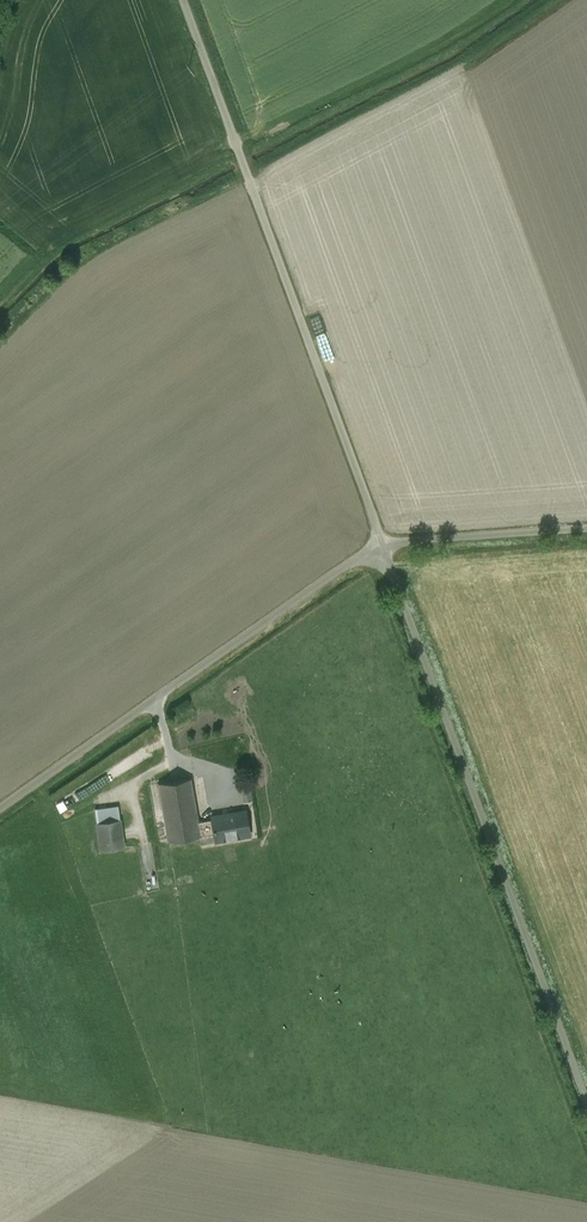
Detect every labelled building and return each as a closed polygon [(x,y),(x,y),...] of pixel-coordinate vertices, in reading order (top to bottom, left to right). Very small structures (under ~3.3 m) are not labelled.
[(191,778),(158,783),(168,842),(201,837),(201,836),(198,822),(191,778)] [(119,807),(95,810),(97,823),(121,820),(119,807)] [(246,811),(212,817),(212,819),(198,822),(201,836),(215,833),(216,840),(250,834),(246,811)] [(121,820),(97,823),(101,851),(125,848),(121,820)]
